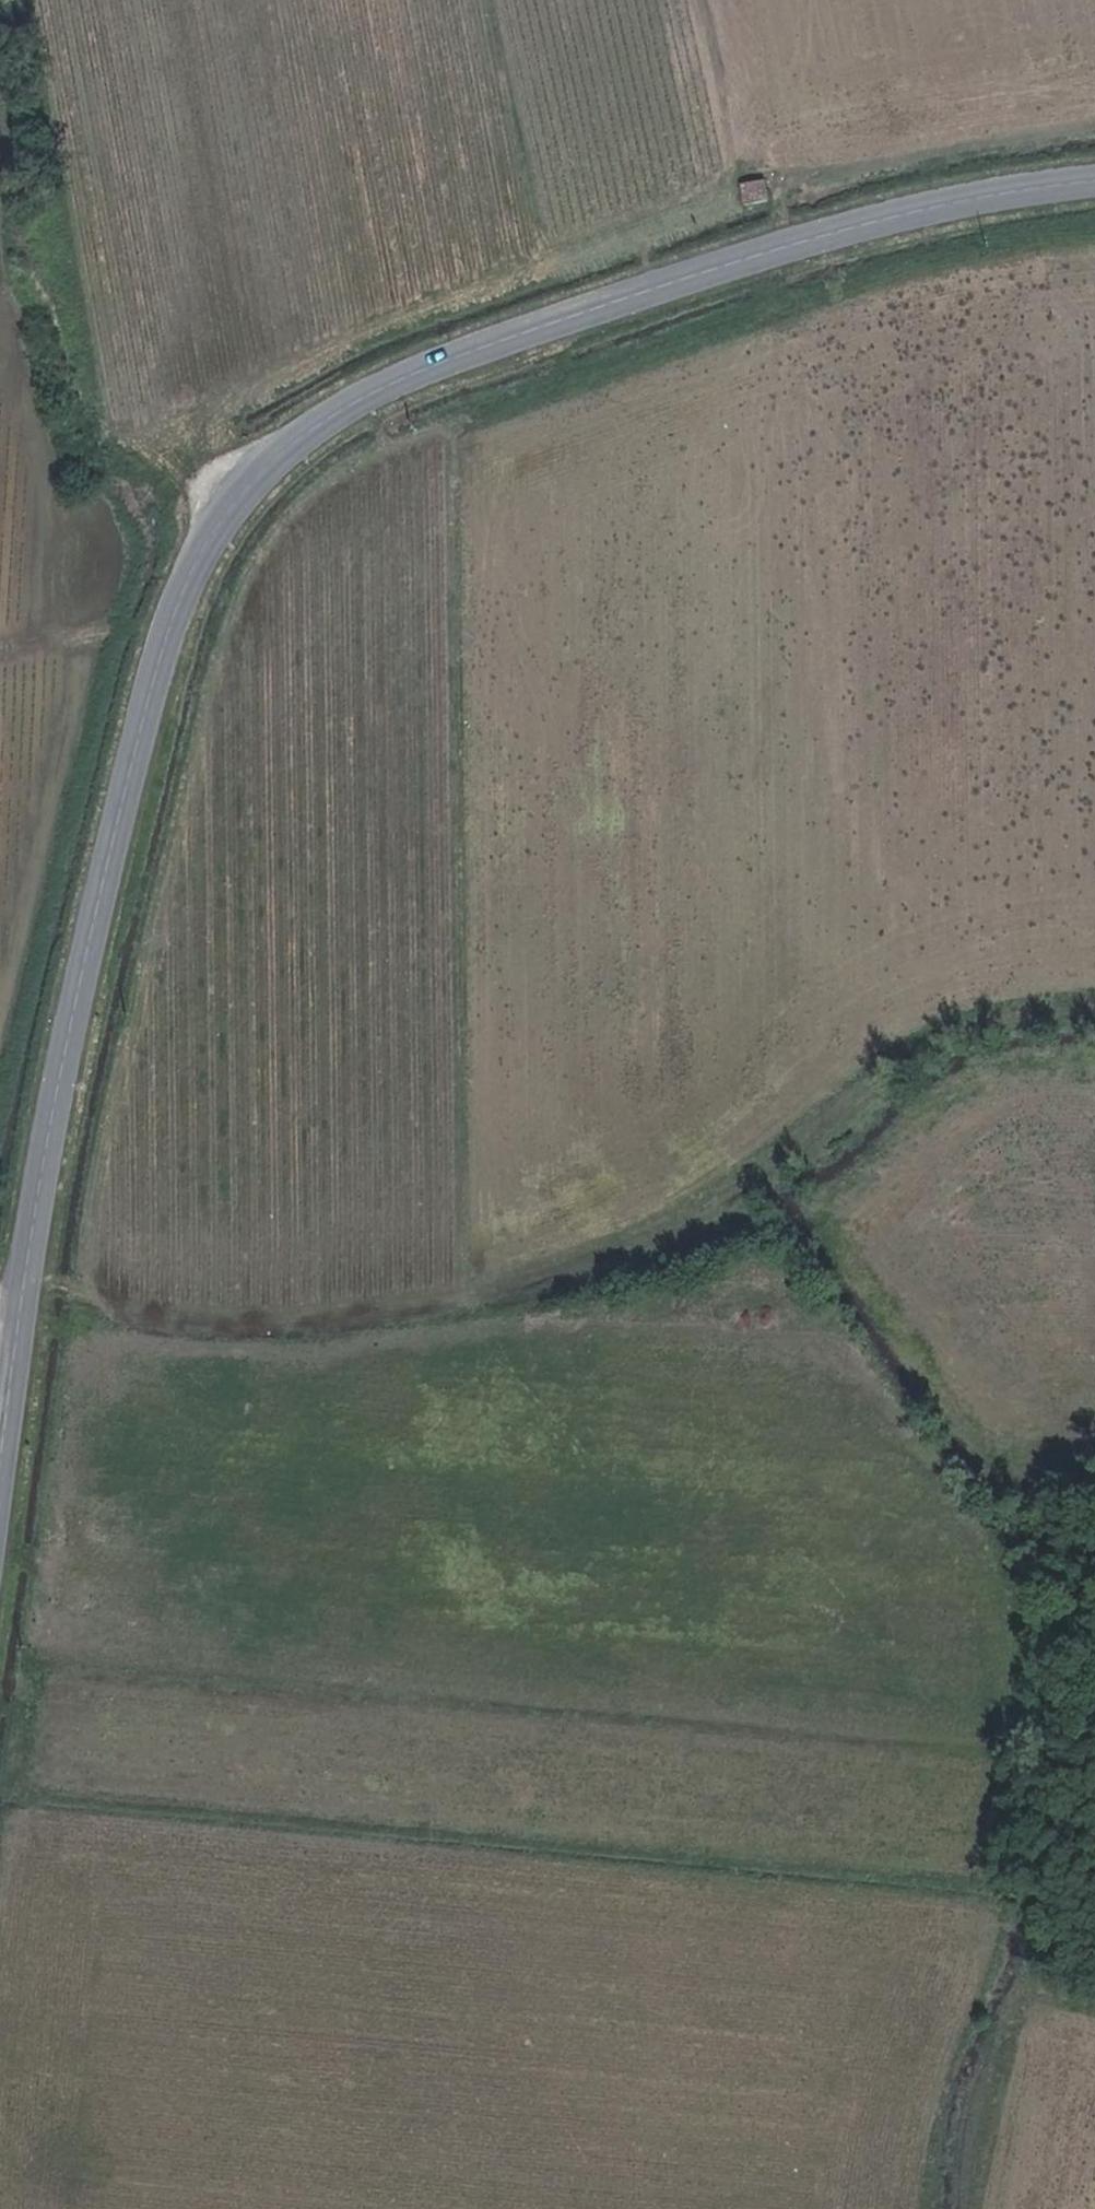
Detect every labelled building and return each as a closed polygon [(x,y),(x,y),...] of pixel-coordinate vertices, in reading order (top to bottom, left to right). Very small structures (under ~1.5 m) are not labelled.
[(744,203),(769,199),(764,176),(739,181),(744,203)] [(740,216),(737,195),(724,198),(728,218),(740,216)]
